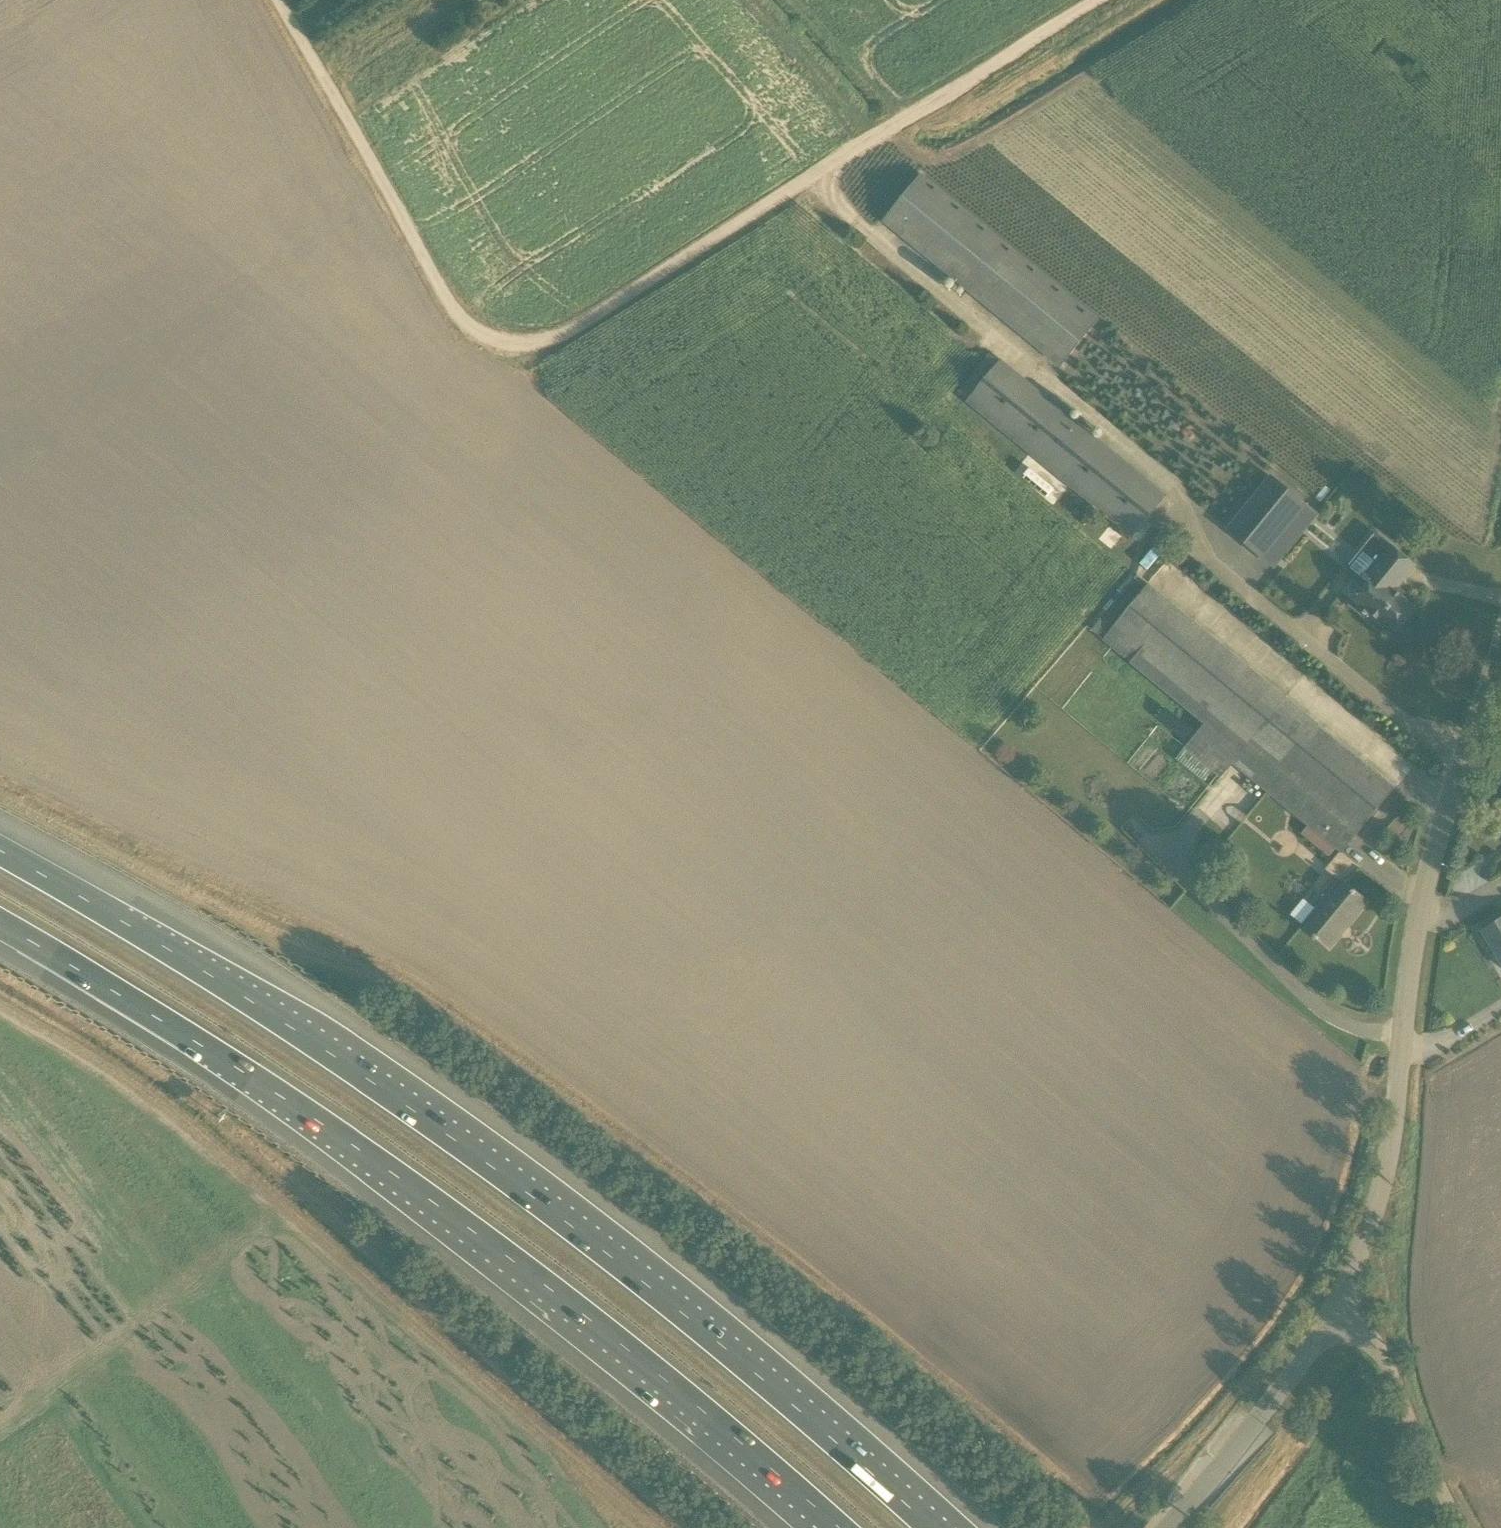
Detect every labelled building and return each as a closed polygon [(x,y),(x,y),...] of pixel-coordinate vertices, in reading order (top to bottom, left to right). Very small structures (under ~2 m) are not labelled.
[(1060,366),(1098,320),(921,175),(883,221),(1060,366)] [(1132,536),(1165,496),(1001,361),(968,402),(1132,536)] [(1228,530),(1262,558),(1264,555),(1276,564),(1296,540),(1284,531),(1306,505),(1271,477),(1228,530)] [(1365,616),(1368,612),(1393,633),(1414,608),(1393,592),(1414,566),(1391,547),(1390,549),(1373,535),(1346,569),(1367,586),(1352,605),(1365,616)] [(1232,764),(1340,852),(1394,787),(1151,581),(1101,639),(1204,724),(1185,748),(1221,778),(1232,764)] [(1367,903),(1340,880),(1302,926),(1329,949),(1367,903)] [(1482,931),(1500,962),(1500,920),(1482,931)]
